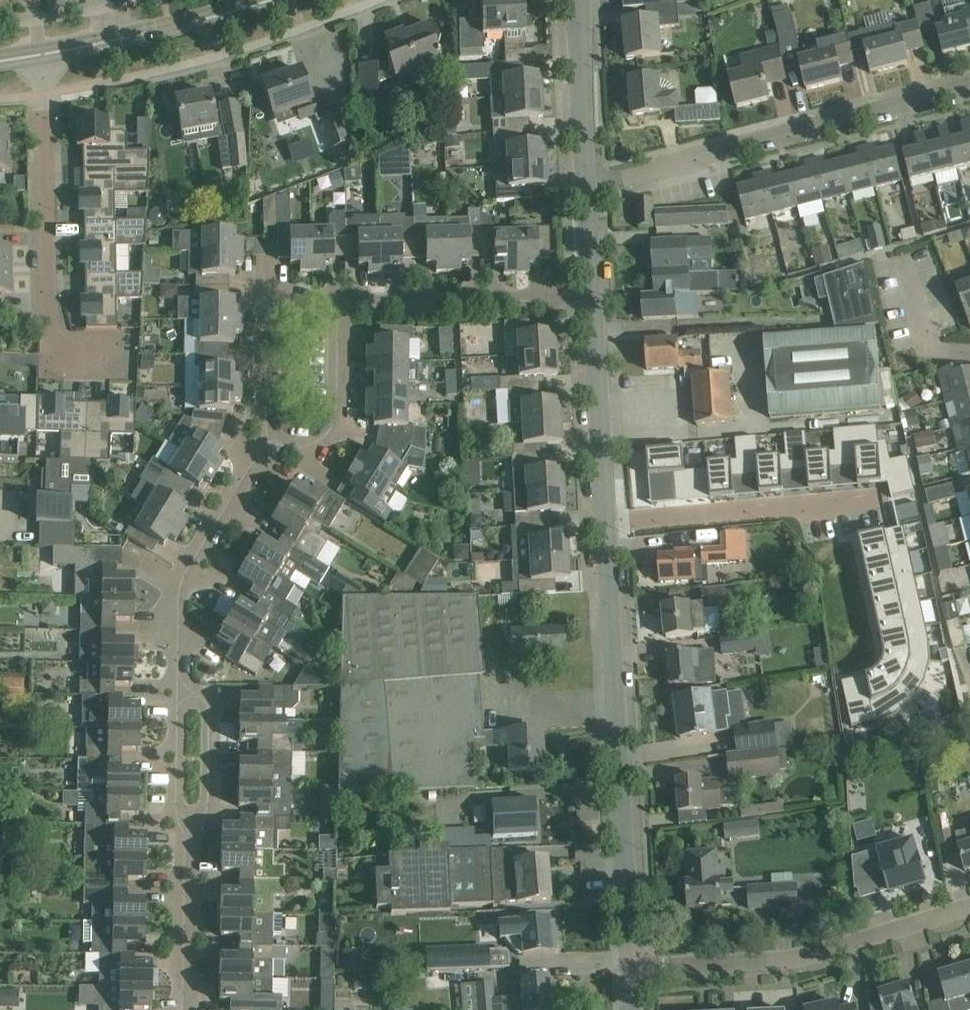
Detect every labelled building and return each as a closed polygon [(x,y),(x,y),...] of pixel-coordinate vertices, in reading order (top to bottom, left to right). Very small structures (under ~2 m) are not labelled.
[(503,34),(501,0),(480,0),(481,19),(459,20),(460,50),(484,49),(483,35),(503,34)] [(525,32),(525,28),(524,18),(523,0),(501,0),(503,34),(504,34),(505,51),(503,51),(504,65),(517,64),(533,63),(533,50),(525,50),(524,33),(525,32)] [(624,8),(661,4),(660,0),(623,0),(624,8)] [(695,1),(678,3),(679,17),(696,16),(695,1)] [(918,22),(921,35),(937,31),(943,55),(967,49),(965,44),(969,43),(969,8),(963,10),(962,6),(945,10),(947,19),(937,21),(932,2),(915,7),(919,22),(918,22)] [(678,3),(646,7),(647,20),(625,22),(628,58),(662,55),(662,53),(659,53),(657,28),(680,26),(679,17),(678,3)] [(787,5),(771,8),(774,18),(789,14),(787,5)] [(774,18),(773,18),(780,45),(780,46),(781,51),(799,47),(797,41),(791,14),(789,14),(774,18)] [(532,18),(524,18),(525,28),(533,27),(532,18)] [(921,35),(918,22),(895,28),(894,24),(860,32),(870,74),(909,64),(906,52),(924,48),(921,35)] [(378,66),(360,65),(359,100),(376,100),(376,79),(391,73),(393,78),(414,70),(416,74),(441,64),(434,45),(439,43),(432,24),(414,32),(415,33),(405,37),(403,31),(384,39),(392,60),(378,66)] [(774,33),(765,35),(768,47),(777,45),(774,33)] [(799,60),(802,70),(807,90),(842,81),(838,66),(853,62),(846,33),(813,41),(817,55),(799,60)] [(729,76),(732,88),(737,107),(769,99),(764,79),(784,74),(778,48),(741,57),(745,72),(729,76)] [(518,76),(517,64),(504,65),(489,65),(490,78),(501,78),(502,99),(541,97),(540,75),(518,76)] [(300,70),(262,83),(273,116),(296,108),(301,120),(316,114),(300,70)] [(630,84),(624,85),(626,101),(632,100),(633,116),(661,113),(661,111),(678,110),(677,96),(677,94),(677,93),(676,92),(676,90),(676,89),(675,88),(674,87),(674,86),(673,85),(672,84),(671,83),(670,82),(668,81),(667,81),(666,81),(665,80),(663,80),(662,80),(661,80),(659,80),(658,80),(658,78),(650,78),(630,80),(630,84)] [(469,100),(468,88),(457,89),(457,101),(469,100)] [(242,134),(236,102),(220,105),(221,111),(213,113),(209,93),(175,99),(181,133),(184,133),(188,135),(195,133),(197,130),(216,127),(222,170),(231,168),(231,170),(248,168),(242,134)] [(542,118),(541,97),(502,99),(491,99),(493,134),(521,132),(520,119),(542,118)] [(696,107),(697,123),(721,121),(719,105),(696,107)] [(345,143),(335,115),(321,120),(331,148),(345,143)] [(127,151),(127,136),(122,132),(109,132),(108,119),(101,119),(100,116),(84,116),(84,120),(76,120),(77,147),(82,147),(83,170),(150,168),(150,162),(150,151),(143,151),(127,151)] [(961,122),(965,137),(952,140),(959,169),(969,167),(969,120),(961,122)] [(456,125),(444,126),(445,137),(457,136),(456,125)] [(959,169),(952,140),(948,126),(938,128),(942,143),(929,146),(936,175),(954,171),(959,169)] [(936,175),(929,146),(925,131),(915,134),(919,149),(904,152),(911,181),(936,175)] [(505,157),(506,167),(545,165),(544,143),(521,144),(521,132),(493,134),(494,158),(505,157)] [(874,145),(867,147),(877,187),(902,181),(894,148),(876,152),(874,145)] [(859,157),(843,161),(851,194),(877,187),(867,147),(857,150),(859,157)] [(394,179),(394,154),(379,160),(379,179),(394,179)] [(823,158),(813,161),(823,201),(851,194),(843,161),(824,165),(823,158)] [(807,170),(790,174),(799,207),(801,218),(826,212),(823,201),(813,161),(805,163),(807,170)] [(545,165),(506,167),(506,176),(495,177),(496,201),(524,200),(524,187),(546,186),(545,165)] [(115,220),(114,192),(148,192),(150,168),(83,170),(83,192),(78,192),(78,211),(83,211),(84,221),(115,220)] [(771,172),(763,173),(773,214),(799,207),(790,174),(772,179),(771,172)] [(339,173),(328,176),(332,191),(343,187),(339,173)] [(773,214),(763,173),(753,176),(755,183),(737,187),(748,232),(776,225),(773,214)] [(24,192),(24,178),(14,178),(14,192),(24,192)] [(264,182),(259,187),(259,193),(264,196),(268,195),(272,190),(270,184),(264,182)] [(276,195),(263,200),(263,228),(277,228),(276,195)] [(637,200),(639,227),(654,226),(653,200),(637,200)] [(656,210),(657,229),(729,226),(728,207),(656,210)] [(481,255),(482,255),(482,229),(481,226),(480,226),(480,210),(468,210),(468,218),(446,218),(448,272),(461,272),(460,264),(470,263),(470,251),(481,251),(481,255)] [(289,211),(276,212),(277,228),(277,253),(289,252),(290,265),(299,264),(300,272),(312,272),(310,231),(289,231),(289,227),(289,211)] [(334,251),(345,251),(344,212),(335,213),(329,219),(330,230),(310,231),(312,272),(325,272),(324,264),(334,263),(334,251)] [(368,274),(380,274),(378,216),(353,217),(352,221),(346,222),(345,212),(344,212),(345,251),(345,255),(357,254),(358,267),(367,266),(368,274)] [(402,253),(413,253),(412,219),(405,219),(405,216),(378,216),(380,274),(393,274),(392,266),(402,265),(402,253)] [(435,272),(448,272),(446,218),(412,219),(413,253),(425,252),(426,265),(435,264),(435,272)] [(116,275),(116,246),(144,246),(145,220),(115,220),(84,221),(84,243),(79,243),(79,264),(85,264),(85,276),(86,276),(116,275)] [(937,221),(922,225),(925,235),(940,231),(937,221)] [(867,240),(871,252),(887,248),(881,225),(868,229),(871,239),(867,240)] [(536,233),(516,234),(517,274),(529,274),(528,266),(538,266),(538,253),(550,253),(549,228),(536,228),(536,233)] [(482,229),(482,255),(493,254),(494,267),(503,266),(503,274),(517,274),(516,234),(494,235),(494,229),(482,229)] [(242,252),(242,241),(234,241),(234,231),(200,231),(200,233),(189,233),(189,252),(200,252),(242,252)] [(653,242),(655,270),(688,268),(688,265),(700,264),(701,275),(720,274),(720,273),(710,273),(710,259),(712,258),(711,239),(686,241),(686,240),(653,242)] [(840,247),(844,261),(865,255),(860,241),(840,247)] [(11,270),(10,245),(0,246),(0,270),(11,270)] [(829,245),(813,250),(818,267),(834,263),(829,245)] [(234,275),(234,266),(242,266),(242,252),(200,252),(189,252),(188,275),(195,275),(194,287),(221,288),(221,275),(234,275)] [(144,253),(143,268),(152,268),(152,254),(144,253)] [(688,268),(655,270),(656,295),(643,296),(644,320),(677,318),(677,317),(699,316),(698,293),(720,291),(720,274),(701,275),(700,264),(688,265),(688,268)] [(865,264),(814,280),(819,300),(829,298),(833,309),(839,328),(879,324),(865,264)] [(12,294),(11,270),(0,270),(0,294),(12,294)] [(118,329),(117,301),(143,301),(144,274),(116,275),(86,276),(86,298),(81,298),(81,317),(86,317),(87,330),(118,329)] [(956,288),(969,326),(969,283),(956,288)] [(199,320),(199,321),(241,322),(242,309),(234,309),(234,299),(220,299),(221,288),(194,287),(194,298),(178,298),(178,320),(199,320)] [(556,356),(554,332),(532,333),(531,319),(503,320),(504,336),(505,336),(506,356),(517,355),(518,357),(556,356)] [(194,342),(194,355),(220,356),(220,343),(233,343),(233,334),(241,334),(241,322),(199,321),(199,342),(194,342)] [(366,349),(366,361),(408,362),(408,341),(412,341),(412,328),(387,327),(387,339),(375,339),(374,349),(366,349)] [(451,327),(439,328),(439,337),(452,337),(451,327)] [(764,339),(770,418),(882,409),(876,330),(764,339)] [(708,334),(699,334),(699,342),(709,342),(708,334)] [(703,377),(702,367),(701,351),(679,353),(678,340),(645,342),(647,370),(685,368),(686,378),(693,378),(697,425),(733,422),(729,375),(703,377)] [(141,355),(139,368),(153,369),(154,356),(141,355)] [(199,368),(199,390),(241,391),(241,377),(233,377),(233,367),(220,367),(220,356),(194,355),(193,368),(199,368)] [(500,392),(508,392),(535,390),(535,377),(557,375),(556,356),(518,357),(519,378),(499,379),(500,392)] [(366,361),(366,374),(374,374),(374,383),(408,383),(417,383),(429,383),(429,362),(417,362),(408,362),(366,361)] [(938,372),(940,380),(948,378),(953,394),(954,400),(969,396),(969,369),(963,371),(962,365),(940,371),(938,372)] [(456,371),(444,372),(445,383),(457,383),(456,371)] [(481,391),(481,380),(471,380),(471,392),(481,391)] [(366,392),(366,404),(407,405),(408,383),(374,383),(374,392),(366,392)] [(457,383),(445,383),(446,397),(458,395),(457,383)] [(138,388),(137,397),(145,398),(145,389),(138,388)] [(184,418),(183,419),(214,429),(219,411),(232,412),(233,402),(241,402),(241,391),(199,390),(199,409),(195,409),(191,420),(184,418)] [(521,423),(522,425),(560,423),(558,400),(536,401),(535,390),(508,392),(508,404),(509,404),(510,424),(521,423)] [(923,402),(915,390),(904,397),(912,409),(923,402)] [(944,396),(950,420),(959,418),(961,425),(969,422),(969,396),(954,400),(953,394),(944,396)] [(0,412),(0,460),(18,460),(18,444),(22,444),(23,432),(36,433),(38,398),(21,397),(21,412),(0,412)] [(85,462),(87,403),(64,403),(64,397),(45,397),(45,398),(38,398),(36,433),(60,434),(60,455),(60,461),(85,462)] [(135,435),(135,422),(135,419),(136,401),(128,401),(128,400),(109,399),(109,404),(87,403),(85,462),(110,463),(111,434),(135,435)] [(388,427),(385,442),(410,448),(414,428),(407,426),(407,405),(366,404),(365,417),(374,417),(373,427),(388,427)] [(916,410),(901,414),(904,429),(920,425),(916,410)] [(182,451),(181,452),(216,474),(223,462),(217,458),(222,449),(210,443),(214,429),(183,419),(169,442),(182,451)] [(966,442),(968,449),(969,449),(969,422),(961,425),(966,442)] [(510,446),(511,459),(539,457),(538,444),(561,443),(560,423),(522,425),(523,445),(510,446)] [(877,426),(854,428),(858,466),(884,464),(888,484),(892,498),(915,492),(908,458),(907,457),(891,461),(887,442),(879,443),(877,426)] [(808,455),(807,455),(809,471),(808,471),(807,471),(809,491),(833,489),(831,469),(858,466),(854,428),(833,430),(836,452),(808,455)] [(786,456),(758,458),(759,475),(761,495),(785,493),(783,473),(807,471),(808,471),(807,454),(805,433),(784,435),(786,456)] [(933,433),(914,437),(917,451),(936,447),(933,433)] [(736,460),(708,463),(709,471),(711,496),(712,499),(739,497),(737,477),(759,475),(758,458),(756,437),(734,439),(736,460)] [(422,469),(425,454),(410,448),(385,442),(383,455),(372,449),(368,457),(361,453),(354,464),(398,490),(398,489),(395,487),(407,467),(422,469)] [(956,454),(962,477),(969,475),(969,449),(968,449),(966,442),(956,444),(959,453),(956,454)] [(682,444),(647,447),(649,477),(673,475),(675,499),(711,496),(709,471),(685,474),(682,444)] [(153,459),(146,470),(181,491),(187,480),(198,487),(203,479),(210,483),(216,474),(181,452),(170,469),(153,459)] [(921,477),(933,475),(930,456),(917,459),(921,477)] [(524,471),(525,492),(563,490),(562,468),(540,469),(539,457),(511,459),(512,472),(524,471)] [(36,499),(36,523),(40,523),(43,523),(42,548),(53,548),(74,549),(76,523),(70,523),(71,503),(72,487),(92,488),(93,463),(85,462),(60,461),(51,461),(46,461),(45,471),(44,499),(40,499),(36,499)] [(477,462),(467,462),(467,472),(478,472),(477,462)] [(398,490),(354,464),(348,475),(355,479),(350,487),(360,493),(354,504),(385,523),(393,511),(387,507),(398,490)] [(132,500),(145,508),(181,531),(188,520),(181,516),(186,508),(175,501),(181,491),(146,470),(140,480),(143,482),(132,500)] [(294,484),(283,503),(321,526),(328,530),(345,502),(315,484),(315,485),(322,490),(318,498),(294,484)] [(953,484),(925,492),(929,506),(956,498),(953,484)] [(514,493),(516,527),(543,526),(542,513),(565,511),(563,490),(525,492),(514,493)] [(282,540),(311,557),(315,560),(326,542),(315,535),(321,526),(283,503),(271,522),(294,536),(289,544),(282,540)] [(917,503),(906,505),(908,514),(919,511),(917,503)] [(908,514),(906,505),(896,508),(897,516),(908,514)] [(181,531),(145,508),(135,526),(131,523),(128,529),(125,534),(124,536),(145,549),(152,539),(163,546),(168,537),(175,541),(181,531)] [(921,519),(919,511),(908,514),(910,522),(921,519)] [(910,522),(908,514),(897,516),(899,524),(910,522)] [(936,514),(926,517),(928,526),(938,524),(936,514)] [(476,516),(470,516),(471,528),(482,527),(482,522),(476,516)] [(119,524),(116,529),(125,534),(128,529),(119,524)] [(511,528),(513,560),(516,560),(567,558),(566,536),(544,537),(543,526),(516,527),(511,528)] [(942,526),(929,529),(932,540),(945,537),(942,526)] [(900,528),(859,538),(865,563),(910,553),(907,543),(904,528),(900,528)] [(676,555),(659,556),(661,583),(695,581),(695,585),(708,584),(707,564),(747,561),(746,531),(722,532),(723,548),(702,549),(702,550),(676,551),(676,555)] [(328,568),(315,560),(311,557),(282,540),(281,540),(287,544),(282,552),(261,539),(249,559),(294,586),(295,586),(304,591),(309,581),(318,586),(328,568)] [(53,548),(53,566),(75,566),(75,598),(82,598),(87,598),(133,599),(134,578),(134,577),(107,576),(107,567),(122,567),(122,550),(82,549),(74,549),(53,548)] [(469,549),(456,549),(457,562),(469,562),(469,549)] [(910,553),(865,563),(870,588),(915,578),(910,553)] [(483,554),(471,555),(472,563),(484,562),(483,554)] [(516,560),(513,560),(514,583),(519,583),(520,595),(527,594),(547,593),(546,581),(568,579),(567,558),(516,560)] [(248,596),(267,608),(277,613),(289,620),(296,608),(285,602),(294,586),(249,559),(237,577),(261,591),(256,599),(248,595),(248,596)] [(423,564),(413,579),(423,585),(432,569),(423,564)] [(964,567),(946,572),(949,585),(967,580),(966,578),(964,567)] [(416,582),(398,571),(382,598),(407,598),(416,582)] [(429,578),(418,597),(418,598),(447,598),(447,578),(436,578),(429,578)] [(915,578),(870,588),(876,613),(921,603),(915,578)] [(703,590),(704,608),(736,605),(734,587),(703,590)] [(80,616),(80,630),(106,630),(106,621),(133,621),(133,599),(87,598),(87,599),(82,598),(81,616),(80,616)] [(482,655),(477,598),(447,598),(418,598),(407,598),(382,598),(342,599),(338,792),(393,790),(477,787),(474,750),(473,740),(484,739),(483,734),(477,655),(482,655)] [(239,602),(228,621),(255,638),(265,643),(265,642),(273,647),(277,650),(287,634),(282,631),(289,620),(277,613),(267,608),(262,616),(239,602)] [(955,602),(941,606),(945,623),(946,623),(960,619),(955,602)] [(921,603),(876,613),(881,637),(926,627),(926,626),(921,605),(921,603)] [(663,608),(666,636),(693,634),(692,632),(705,631),(702,605),(689,606),(689,605),(663,608)] [(946,623),(948,630),(953,650),(967,646),(960,619),(946,623)] [(263,664),(273,647),(265,642),(265,643),(255,638),(228,621),(216,640),(243,656),(238,665),(226,657),(226,658),(255,676),(263,664)] [(926,627),(881,637),(883,649),(884,655),(884,657),(930,661),(929,640),(926,627)] [(510,630),(511,658),(564,656),(563,628),(510,630)] [(80,663),(88,663),(132,664),(133,641),(106,641),(106,632),(114,632),(115,631),(106,630),(80,630),(80,643),(80,663)] [(721,637),(723,655),(756,651),(754,634),(721,637)] [(827,649),(815,651),(818,669),(830,667),(827,649)] [(950,661),(947,649),(939,651),(942,663),(950,661)] [(670,686),(709,684),(717,683),(714,651),(668,654),(670,686)] [(880,667),(879,669),(914,700),(925,682),(930,661),(884,657),(884,658),(884,660),(883,663),(882,665),(880,667)] [(79,696),(82,696),(113,696),(122,697),(122,695),(105,695),(105,686),(132,686),(132,664),(88,663),(88,682),(79,682),(79,696)] [(870,675),(867,676),(878,721),(897,713),(914,700),(879,669),(878,671),(874,673),(872,675),(870,675)] [(335,687),(335,673),(298,671),(297,686),(335,687)] [(863,677),(842,682),(852,727),(878,721),(867,676),(863,677)] [(291,711),(298,704),(298,693),(292,693),(292,688),(258,687),(258,688),(267,689),(267,698),(240,698),(239,720),(285,721),(285,711),(291,711)] [(732,716),(728,692),(710,694),(710,693),(671,698),(674,717),(678,717),(680,738),(716,734),(715,733),(727,732),(726,717),(732,716)] [(87,728),(139,729),(140,706),(113,706),(113,696),(82,696),(81,728),(87,728)] [(935,710),(927,712),(930,724),(938,722),(935,710)] [(930,724),(927,712),(919,714),(922,726),(930,724)] [(239,740),(239,742),(266,743),(266,752),(257,752),(257,753),(292,753),(292,739),(302,731),(302,721),(285,721),(239,720),(239,740)] [(735,731),(738,756),(787,749),(794,748),(791,725),(735,731)] [(139,750),(139,729),(87,728),(87,746),(86,746),(86,760),(112,760),(112,751),(139,751),(139,750)] [(540,730),(483,734),(484,739),(473,740),(474,750),(501,748),(502,775),(514,775),(514,772),(542,771),(540,730)] [(847,749),(855,747),(853,735),(845,737),(847,749)] [(790,769),(787,749),(738,756),(728,758),(730,780),(782,774),(781,770),(790,769)] [(239,764),(238,785),(271,785),(291,785),(291,766),(291,753),(257,753),(266,753),(266,763),(239,762),(239,764)] [(92,793),(138,794),(139,771),(113,771),(113,761),(121,761),(121,760),(112,760),(86,760),(77,759),(77,775),(77,793),(92,793)] [(738,806),(736,780),(720,782),(720,779),(701,780),(701,779),(677,781),(679,813),(703,812),(722,811),(721,807),(738,806)] [(940,784),(932,786),(933,794),(942,792),(940,784)] [(238,806),(238,807),(263,807),(263,817),(274,817),(290,817),(291,808),(291,804),(291,785),(271,785),(238,785),(238,806)] [(32,793),(17,793),(17,798),(21,802),(29,802),(32,798),(32,793)] [(138,814),(138,794),(92,793),(92,802),(89,805),(85,805),(84,824),(85,825),(93,825),(112,825),(112,816),(138,816),(138,814)] [(535,799),(491,802),(492,837),(537,835),(535,799)] [(338,818),(338,802),(320,802),(320,818),(338,818)] [(947,812),(932,815),(940,853),(955,850),(947,812)] [(222,829),(221,849),(273,849),(274,817),(263,817),(240,817),(240,818),(249,818),(249,827),(222,827),(222,829)] [(724,822),(725,838),(761,836),(760,821),(724,822)] [(875,835),(871,821),(854,826),(858,840),(875,835)] [(85,825),(85,856),(145,857),(146,836),(120,836),(120,826),(128,826),(127,825),(112,825),(93,825),(85,825)] [(473,825),(431,826),(431,840),(446,839),(446,847),(490,846),(489,834),(474,834),(473,825)] [(965,871),(969,870),(969,829),(955,834),(959,847),(958,848),(965,871)] [(853,858),(852,858),(852,860),(853,870),(855,890),(880,883),(879,879),(886,877),(890,892),(924,883),(919,863),(917,857),(912,840),(880,850),(853,858)] [(320,841),(320,850),(337,850),(337,841),(320,841)] [(248,872),(248,882),(285,882),(285,866),(273,865),(273,849),(221,849),(221,872),(248,872)] [(389,872),(375,872),(376,909),(391,909),(391,913),(449,911),(449,906),(495,904),(495,903),(503,902),(503,901),(518,900),(518,902),(530,901),(550,899),(547,859),(527,860),(514,860),(514,861),(499,863),(499,869),(492,869),(490,850),(493,849),(490,849),(426,851),(418,851),(418,853),(389,855),(389,856),(389,872)] [(687,853),(688,882),(687,882),(689,909),(722,907),(721,893),(734,892),(733,880),(720,881),(720,880),(719,880),(717,851),(687,853)] [(85,856),(84,889),(118,890),(118,880),(145,881),(145,879),(145,857),(85,856)] [(323,871),(322,884),(335,884),(335,871),(323,871)] [(221,892),(220,914),(272,914),(273,895),(285,895),(285,882),(248,882),(239,881),(239,882),(248,883),(248,892),(221,892)] [(748,887),(750,909),(798,907),(796,884),(748,887)] [(93,902),(92,921),(145,922),(145,901),(118,900),(118,891),(127,891),(127,890),(118,890),(84,889),(84,902),(93,902)] [(555,950),(554,933),(549,934),(547,920),(535,921),(535,913),(496,917),(498,941),(505,941),(518,955),(550,952),(550,951),(555,950)] [(281,933),(282,914),(272,914),(220,914),(220,936),(247,937),(247,946),(238,946),(238,947),(272,947),(272,933),(281,933)] [(334,934),(334,915),(319,915),(319,934),(334,934)] [(92,922),(83,921),(83,943),(92,943),(92,954),(99,955),(117,954),(117,945),(144,945),(144,944),(144,933),(145,922),(92,921),(92,922)] [(490,968),(489,946),(425,949),(426,971),(490,968)] [(220,958),(219,978),(271,979),(272,960),(285,960),(286,948),(272,947),(238,947),(247,947),(247,957),(220,956),(220,958)] [(322,948),(321,960),(333,960),(334,948),(322,948)] [(99,955),(99,967),(100,967),(100,986),(152,987),(152,986),(158,986),(158,970),(152,970),(152,967),(152,966),(144,965),(125,965),(125,956),(134,956),(134,955),(117,954),(99,955)] [(964,967),(962,963),(951,967),(952,971),(939,974),(948,1004),(949,1003),(951,1009),(969,1009),(969,986),(964,967)] [(219,978),(219,1001),(246,1002),(246,1009),(282,1009),(282,998),(270,998),(271,979),(219,978)] [(494,998),(492,981),(474,983),(477,1009),(550,1009),(547,978),(521,980),(522,995),(505,996),(506,997),(494,998)] [(334,991),(334,980),(321,980),(321,991),(334,991)] [(915,1006),(916,1005),(909,984),(878,993),(881,1004),(870,1008),(871,1009),(916,1009),(915,1006)] [(79,1005),(97,1006),(97,1009),(124,1009),(142,1009),(151,1009),(151,1008),(152,987),(100,986),(79,986),(79,1005)] [(15,1009),(16,992),(0,992),(0,1008),(15,1009)]
